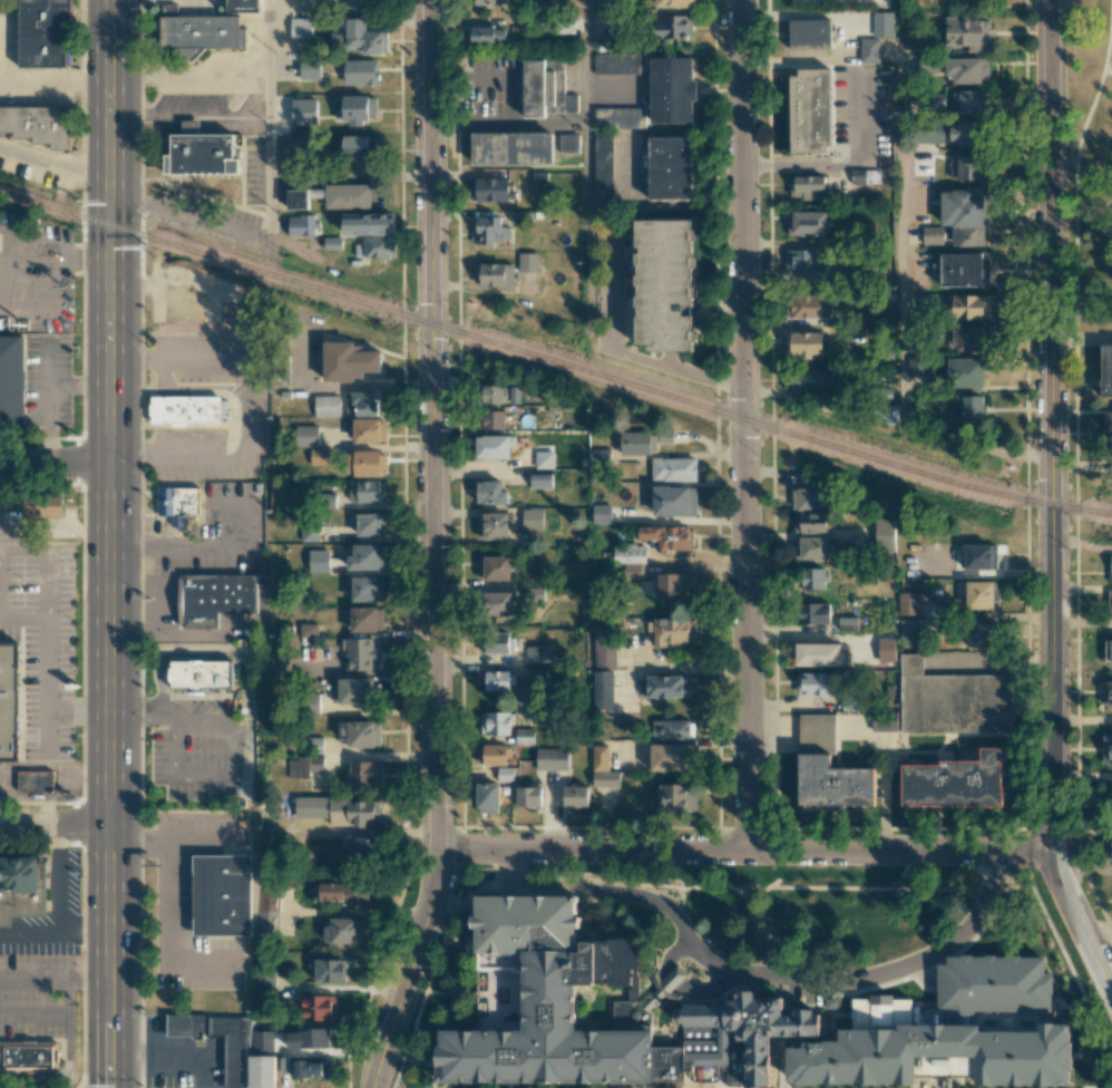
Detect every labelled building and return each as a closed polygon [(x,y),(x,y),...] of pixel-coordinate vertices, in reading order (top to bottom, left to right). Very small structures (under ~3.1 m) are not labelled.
[(22,69),(67,68),(67,46),(71,46),(71,0),(21,0),(22,69)] [(230,13),(261,13),(261,0),(229,0),(230,13)] [(792,12),(792,0),(841,0),(841,11),(792,12)] [(241,17),(177,17),(177,6),(165,6),(165,49),(182,49),(193,61),(205,49),(248,50),(248,29),(241,29),(241,17)] [(892,11),(874,12),(874,36),(893,36),(892,11)] [(654,39),(691,38),(691,15),(653,17),(654,39)] [(989,17),(945,18),(945,45),(968,44),(968,52),(990,51),(989,17)] [(311,18),(291,18),(290,38),(311,38),(311,18)] [(346,50),(364,50),(364,54),(383,54),(383,31),(366,31),(366,19),(346,19),(346,50)] [(830,20),(789,19),(788,46),(830,47),(830,20)] [(505,43),(505,29),(495,29),(494,24),(471,25),(471,44),(505,43)] [(879,62),(879,38),(860,38),(860,62),(879,62)] [(645,73),(645,53),(594,54),(594,74),(645,73)] [(953,83),(989,83),(989,58),(946,58),(946,75),(953,75),(953,83)] [(299,79),(320,80),(320,59),(300,59),(299,79)] [(344,59),(343,84),(378,85),(379,60),(344,59)] [(696,59),(653,59),(654,124),(698,124),(696,59)] [(528,61),(528,119),(549,119),(549,61),(528,61)] [(827,70),(798,71),(798,76),(788,77),(790,154),(822,154),(822,145),(829,145),(827,70)] [(953,113),(988,114),(988,90),(953,90),(953,113)] [(364,126),(364,119),(376,119),(377,96),(342,96),(342,111),(335,111),(335,119),(350,120),(350,126),(364,126)] [(316,98),(291,99),(292,121),(317,120),(316,98)] [(645,108),(594,107),(594,128),(645,128),(645,108)] [(0,110),(0,134),(18,134),(18,140),(35,140),(35,146),(53,146),(53,153),(71,152),(71,109),(0,110)] [(944,143),(944,121),(917,121),(917,142),(944,143)] [(982,144),(982,121),(950,122),(950,145),(982,144)] [(593,132),(595,207),(613,207),(612,131),(593,132)] [(579,152),(579,134),(560,134),(560,152),(579,152)] [(369,135),(343,136),(343,159),(369,159),(369,135)] [(557,137),(476,136),(476,165),(557,165),(557,137)] [(236,137),(175,138),(175,157),(168,157),(168,176),(243,175),(243,162),(237,162),(236,137)] [(695,138),(652,139),(653,202),(696,201),(695,138)] [(950,156),(951,181),(988,179),(987,155),(950,156)] [(878,169),(851,170),(852,184),(879,183),(878,169)] [(824,175),(790,176),(790,198),(824,198),(824,175)] [(509,201),(509,177),(469,178),(470,202),(509,201)] [(325,208),(371,208),(371,184),(325,184),(325,208)] [(941,226),(953,225),(954,246),(984,245),(983,188),(940,189),(941,226)] [(308,208),(308,189),(287,190),(287,209),(308,208)] [(827,212),(787,211),(787,235),(826,236),(827,212)] [(344,236),(395,235),(395,213),(343,214),(344,236)] [(288,235),(316,234),(316,216),(288,216),(288,235)] [(502,218),(475,217),(475,242),(510,243),(510,227),(501,226),(502,218)] [(691,353),(650,353),(650,348),(638,348),(637,223),(690,223),(691,353)] [(943,226),(923,226),(923,244),(943,244),(943,226)] [(364,237),(364,244),(355,244),(355,258),(395,257),(394,237),(364,237)] [(785,250),(786,275),(829,274),(829,249),(785,250)] [(518,271),(538,271),(538,252),(519,252),(518,271)] [(941,254),(941,285),(983,286),(983,275),(990,275),(990,255),(941,254)] [(513,264),(475,263),(475,286),(513,286),(513,264)] [(790,318),(831,318),(831,307),(822,307),(821,295),(790,295),(790,318)] [(984,318),(983,295),(951,295),(951,319),(984,318)] [(957,351),(983,351),(984,326),(948,326),(947,343),(957,344),(957,351)] [(823,354),(824,333),(792,332),(791,358),(813,359),(813,354),(823,354)] [(0,338),(0,414),(25,414),(25,338),(0,338)] [(324,380),(362,380),(362,372),(381,372),(381,351),(354,351),(354,342),(324,341),(324,380)] [(1100,344),(1101,397),(1111,397),(1111,344),(1100,344)] [(984,359),(948,358),(947,387),(984,387),(984,359)] [(908,376),(925,375),(925,360),(908,361),(908,376)] [(833,369),(785,369),(785,390),(833,390),(833,369)] [(503,404),(503,385),(480,384),(480,403),(503,404)] [(376,392),(346,392),(347,416),(376,416),(376,392)] [(340,416),(340,395),(314,396),(315,417),(340,416)] [(152,396),(222,396),(222,425),(152,424),(152,396)] [(983,396),(959,396),(958,411),(962,411),(962,424),(983,424),(983,396)] [(898,404),(883,404),(883,424),(898,424),(898,404)] [(481,429),(504,429),(504,410),(480,411),(481,429)] [(1103,412),(1103,432),(1111,431),(1111,412),(1103,412)] [(353,442),(386,441),(386,418),(353,419),(353,442)] [(318,446),(318,425),(295,425),(295,446),(318,446)] [(621,430),(619,453),(656,455),(656,442),(673,443),(673,433),(621,430)] [(510,459),(510,448),(516,448),(516,436),(476,435),(475,458),(510,459)] [(589,467),(610,466),(610,448),(588,449),(589,467)] [(379,450),(350,451),(350,476),(380,476),(379,450)] [(553,451),(535,451),(535,468),(554,468),(553,451)] [(696,458),(652,458),(652,482),(696,481),(696,458)] [(552,470),(531,470),(531,489),(552,489),(552,470)] [(508,490),(502,490),(501,480),(476,481),(477,504),(508,503),(508,490)] [(379,481),(349,481),(349,502),(379,501),(379,481)] [(695,517),(696,487),(653,486),(653,515),(695,517)] [(199,487),(157,488),(157,514),(169,514),(169,527),(186,527),(186,515),(199,515),(199,487)] [(824,509),(824,488),(793,488),(792,509),(824,509)] [(23,517),(62,517),(63,494),(24,493),(23,517)] [(611,504),(592,504),(592,524),(611,524),(611,504)] [(523,508),(523,530),(543,531),(543,508),(523,508)] [(826,512),(794,513),(795,534),(827,533),(826,512)] [(349,514),(350,527),(357,527),(357,536),(386,535),(385,513),(349,514)] [(509,539),(508,529),(515,529),(515,514),(478,514),(478,539),(509,539)] [(894,518),(876,518),(877,554),(895,554),(894,518)] [(301,541),(319,542),(319,525),(301,525),(301,541)] [(639,539),(659,539),(658,550),(692,551),(692,527),(639,526),(639,539)] [(828,537),(794,536),(794,559),(828,559),(828,537)] [(386,568),(386,544),(353,545),(353,555),(347,555),(347,569),(386,568)] [(963,569),(996,569),(997,545),(964,544),(963,569)] [(309,572),(329,572),(329,550),(308,551),(309,572)] [(510,556),(478,556),(478,580),(511,580),(510,556)] [(826,567),(800,568),(801,589),(827,588),(826,567)] [(542,569),(524,569),(525,583),(543,582),(542,569)] [(257,574),(177,575),(178,629),(220,629),(220,613),(259,612),(257,574)] [(656,599),(686,599),(687,574),(657,574),(656,599)] [(383,576),(351,576),(352,601),(383,601),(383,576)] [(997,581),(966,581),(966,609),(997,609),(997,581)] [(543,600),(542,587),(525,588),(526,602),(543,600)] [(512,616),(512,592),(487,591),(487,616),(512,616)] [(898,614),(920,614),(920,592),(898,592),(898,614)] [(830,602),(797,603),(798,624),(830,623),(830,602)] [(352,632),(377,632),(376,607),(351,607),(352,632)] [(838,617),(839,630),(857,630),(857,617),(838,617)] [(694,645),(694,619),(654,618),(654,644),(694,645)] [(900,645),(921,645),(920,619),(899,619),(900,645)] [(966,645),(998,646),(998,623),(967,623),(966,645)] [(615,666),(614,631),(593,631),(594,666),(615,666)] [(509,653),(510,632),(481,632),(481,653),(509,653)] [(877,638),(878,662),(895,662),(894,637),(877,638)] [(347,670),(370,670),(370,660),(376,661),(376,639),(341,638),(341,652),(347,652),(347,670)] [(1104,639),(1103,661),(1111,661),(1111,639),(1104,639)] [(795,665),(845,666),(845,652),(841,652),(841,643),(796,643),(795,665)] [(0,645),(0,759),(21,759),(21,645),(0,645)] [(924,654),(903,654),(903,710),(874,710),(874,730),(1009,731),(1011,674),(924,674),(924,654)] [(175,660),(231,660),(231,687),(175,687),(175,660)] [(529,667),(529,682),(547,682),(546,666),(529,667)] [(510,690),(509,670),(485,671),(486,691),(510,690)] [(613,670),(592,670),(592,709),(613,709),(613,670)] [(830,695),(830,673),(798,672),(797,695),(830,695)] [(690,675),(647,676),(647,698),(691,697),(690,675)] [(375,679),(338,678),(338,690),(332,689),(332,703),(374,704),(375,679)] [(1102,683),(1102,705),(1111,706),(1111,683),(1102,683)] [(510,735),(510,712),(481,712),(480,734),(510,735)] [(872,805),(800,805),(801,712),(829,712),(829,770),(872,770),(872,805)] [(690,720),(654,719),(654,740),(691,740),(691,728),(690,728),(690,720)] [(534,729),(516,728),(516,744),(534,744),(534,729)] [(1102,734),(1102,764),(1111,763),(1111,734),(1102,734)] [(507,745),(480,744),(480,764),(507,764),(507,745)] [(699,744),(650,744),(650,771),(698,771),(699,744)] [(593,771),(608,770),(608,745),(592,745),(593,771)] [(536,769),(568,770),(568,748),(537,748),(536,769)] [(1002,749),(981,749),(981,762),(939,762),(939,768),(901,767),(901,806),(1001,807),(1002,749)] [(310,778),(310,772),(323,772),(323,756),(288,756),(288,777),(310,778)] [(381,762),(350,761),(349,784),(381,785),(381,762)] [(513,780),(513,767),(498,767),(498,779),(513,780)] [(55,770),(19,771),(19,793),(49,791),(55,785),(55,770)] [(619,772),(593,771),(592,786),(619,787),(619,772)] [(499,783),(476,783),(477,813),(500,813),(499,783)] [(659,784),(660,812),(698,811),(697,795),(688,795),(688,784),(659,784)] [(588,786),(563,787),(564,807),(588,807),(588,786)] [(517,787),(516,807),(541,807),(541,787),(517,787)] [(380,823),(379,799),(329,800),(330,824),(380,823)] [(376,837),(350,837),(349,861),(375,862),(376,837)] [(253,853),(195,854),(196,935),(254,934),(253,853)] [(0,854),(0,924),(9,924),(9,914),(46,914),(46,883),(40,884),(40,854),(0,854)] [(377,905),(376,882),(319,883),(320,901),(344,900),(344,906),(377,905)] [(258,934),(278,935),(280,889),(259,889),(258,934)] [(478,895),(577,895),(577,939),(635,939),(635,948),(640,948),(638,999),(641,1002),(648,1010),(652,1013),(651,1029),(653,1029),(652,1048),(680,1048),(681,1023),(676,1023),(672,1019),(672,1014),(673,1011),(683,1011),(683,1006),(721,1006),(721,1000),(738,1000),(738,992),(752,991),(752,1002),(784,1002),(784,1012),(821,1012),(820,1034),(770,1033),(769,1086),(748,1086),(748,1085),(726,1085),(726,1071),(719,1063),(703,1067),(703,1076),(698,1082),(440,1082),(440,1029),(475,1029),(475,981),(475,956),(478,956),(478,929),(478,895)] [(364,918),(331,917),(330,926),(325,926),(324,942),(363,943),(364,918)] [(938,960),(948,961),(948,952),(1046,952),(1046,969),(1054,969),(1053,1008),(937,1007),(938,960)] [(315,981),(344,981),(345,959),(309,959),(309,972),(315,972),(315,981)] [(641,1002),(647,995),(646,993),(651,989),(652,991),(657,987),(655,982),(652,975),(651,970),(657,969),(659,973),(661,979),(667,972),(676,963),(686,973),(677,983),(671,989),(675,991),(679,992),(682,992),(681,999),(676,998),(671,997),(664,993),(659,999),(661,1000),(656,1004),(655,1002),(648,1010),(641,1002)] [(337,996),(302,995),(302,1020),(337,1020),(337,996)] [(789,1041),(789,1075),(796,1075),(796,1080),(919,1080),(919,1071),(978,1072),(978,1081),(1075,1081),(1075,1018),(1047,1017),(1047,1026),(983,1026),(983,1019),(911,1019),(911,997),(855,997),(855,1023),(842,1023),(842,1034),(826,1034),(826,1036),(806,1036),(806,1041),(789,1041)] [(837,997),(826,997),(826,1007),(837,1007),(837,997)] [(166,1037),(207,1036),(206,1014),(166,1014),(166,1037)] [(238,1087),(248,1087),(249,1016),(208,1016),(208,1036),(224,1036),(224,1087),(238,1087)] [(329,1029),(287,1030),(287,1048),(330,1048),(329,1029)] [(252,1051),(273,1051),(273,1031),(252,1030),(252,1051)] [(58,1043),(1,1045),(1,1071),(59,1071),(58,1043)] [(248,1056),(248,1087),(275,1087),(274,1055),(248,1056)] [(330,1059),(279,1059),(280,1072),(292,1072),(292,1078),(330,1077),(330,1059)]
